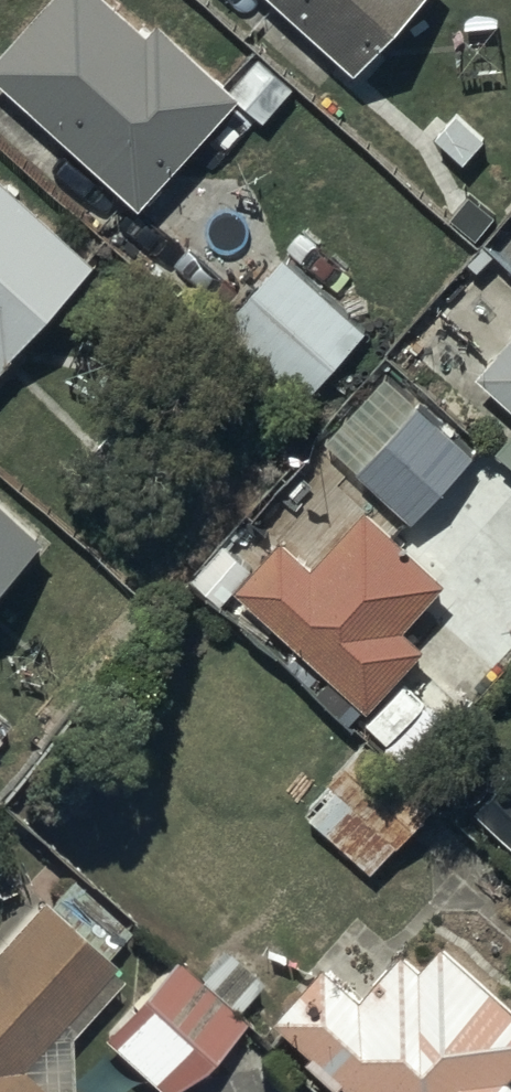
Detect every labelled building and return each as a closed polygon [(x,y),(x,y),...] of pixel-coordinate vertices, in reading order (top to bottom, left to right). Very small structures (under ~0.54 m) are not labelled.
[(129,0),(37,0),(0,40),(0,66),(140,195),(244,83),(160,5),(148,18),(129,0)] [(355,55),(403,0),(293,0),(355,55)] [(0,164),(0,356),(95,250),(0,164)] [(491,241),(510,260),(510,219),(491,241)] [(366,319),(284,245),(225,311),(307,385),(366,319)] [(478,359),(510,391),(510,324),(478,359)] [(0,489),(0,573),(41,526),(0,489)] [(365,692),(351,708),(410,763),(470,698),(413,647),(423,636),(402,617),(447,567),(368,496),(314,557),(279,526),(236,575),(365,692)] [(437,790),(365,731),(303,799),(373,862),(437,790)] [(504,757),(469,797),(510,835),(510,763),(504,757)] [(38,890),(0,933),(0,1091),(75,1091),(72,1089),(69,1025),(119,970),(108,960),(113,955),(104,948),(128,924),(74,872),(48,899),(38,890)] [(326,949),(276,1004),(314,1038),(310,1043),(341,1072),(346,1067),(374,1091),(503,1091),(510,1083),(510,1064),(507,1061),(510,1056),(510,990),(445,930),(422,956),(403,939),(364,983),(326,949)] [(200,971),(174,947),(101,1030),(169,1090),(239,1010),(232,1004),(260,972),(226,942),(200,971)]
